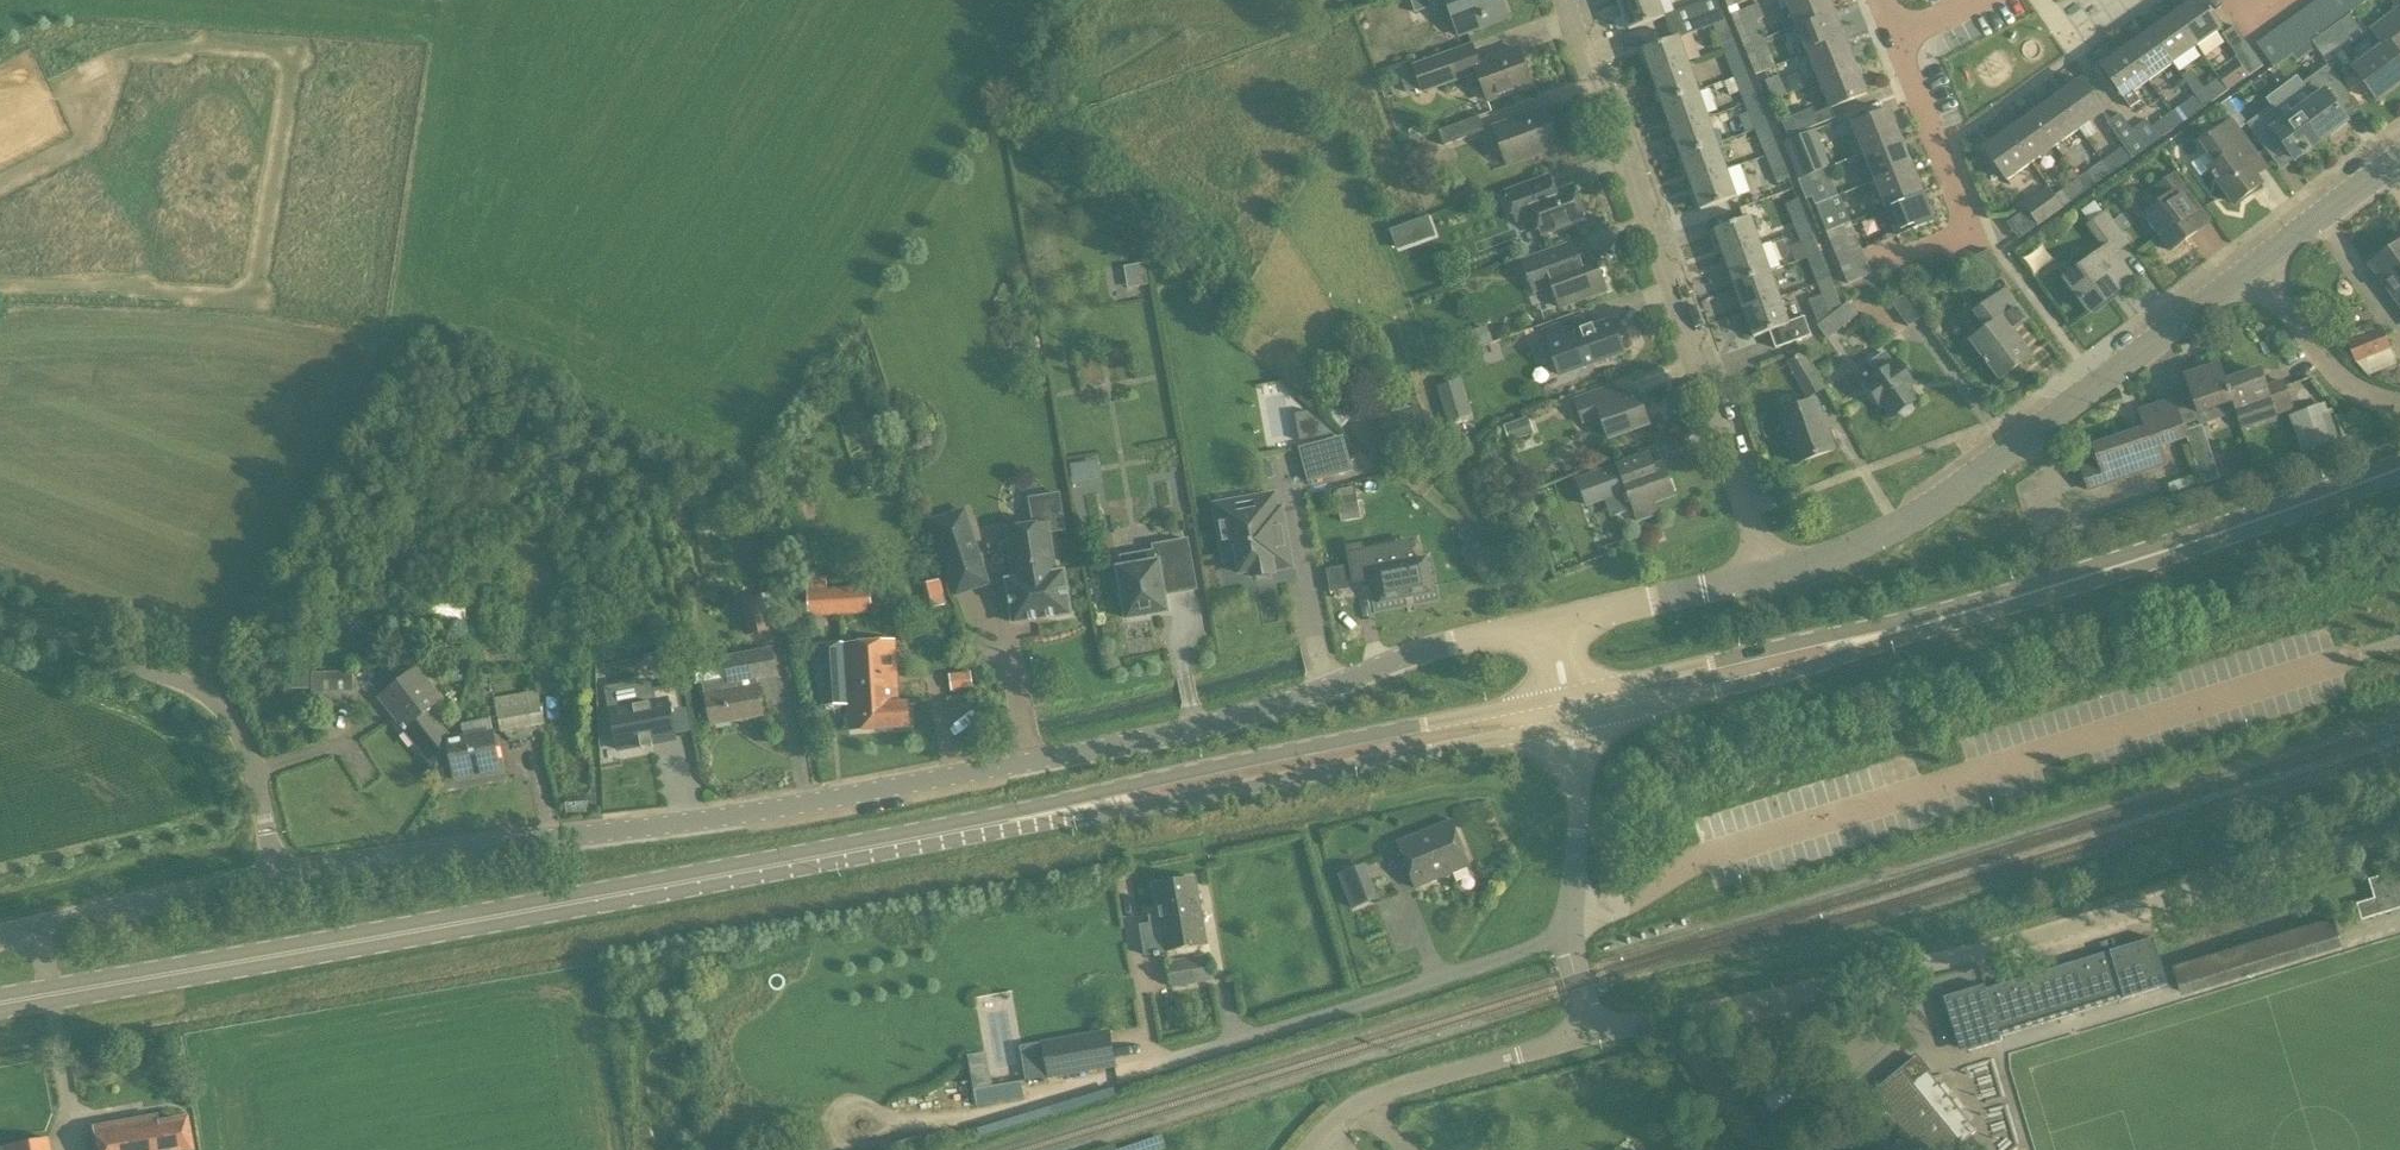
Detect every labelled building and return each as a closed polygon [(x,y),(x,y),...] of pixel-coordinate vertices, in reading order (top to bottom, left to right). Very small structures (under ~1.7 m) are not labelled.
[(1414,11),(1430,5),(1434,14),(1448,9),(1458,35),(1486,25),(1484,21),(1506,13),(1501,0),(1410,0),(1414,11)] [(1619,3),(1629,30),(1663,17),(1657,0),(1627,0),(1619,3)] [(1702,2),(1664,16),(1668,27),(1721,8),(1718,0),(1701,0),(1702,2)] [(1788,8),(1795,26),(1833,11),(1828,0),(1785,0),(1778,3),(1781,11),(1788,8)] [(2172,14),(2196,47),(2220,29),(2199,0),(2192,0),(2172,14)] [(2314,3),(2331,27),(2343,19),(2329,0),(2318,0),(2314,3)] [(2346,0),(2329,0),(2343,19),(2354,11),(2346,0)] [(2364,0),(2346,0),(2354,11),(2366,2),(2364,0)] [(2331,27),(2314,3),(2302,11),(2320,35),(2331,27)] [(1743,46),(1764,38),(1756,20),(1764,17),(1758,4),(1731,15),(1743,46)] [(1833,11),(1795,26),(1807,53),(1844,38),(1833,11)] [(2320,35),(2302,11),(2291,19),(2308,43),(2320,35)] [(2383,48),(2354,70),(2376,101),(2399,83),(2399,13),(2399,11),(2371,31),(2383,48)] [(2196,47),(2172,14),(2149,31),(2172,64),(2196,47)] [(2291,19),(2279,27),(2296,52),(2308,43),(2291,19)] [(1726,20),(1712,25),(1720,46),(1734,40),(1726,20)] [(2263,66),(2249,46),(2234,26),(2222,35),(2236,56),(2235,56),(2249,77),(2263,66)] [(2279,27),(2267,36),(2285,60),(2296,52),(2279,27)] [(2172,64),(2149,31),(2124,48),(2148,81),(2172,64)] [(2322,60),(2332,53),(2320,35),(2310,42),(2322,60)] [(2285,60),(2267,36),(2255,44),(2273,68),(2285,60)] [(1687,63),(1678,37),(1643,49),(1652,76),(1687,63)] [(1764,38),(1743,46),(1755,75),(1775,67),(1764,38)] [(1844,38),(1807,53),(1818,81),(1855,66),(1844,38)] [(1734,40),(1720,46),(1731,73),(1745,67),(1734,40)] [(2148,81),(2124,48),(2100,66),(2123,98),(2130,108),(2140,101),(2133,91),(2148,81)] [(1532,84),(1518,49),(1475,66),(1478,73),(1472,76),(1476,84),(1480,83),(1487,102),(1532,84)] [(1687,63),(1652,76),(1662,103),(1697,90),(1687,63)] [(1866,93),(1855,66),(1818,81),(1829,109),(1830,108),(1866,93)] [(2313,99),(2298,110),(2320,141),(2346,122),(2336,108),(2350,98),(2327,66),(2302,83),(2313,99)] [(1745,67),(1731,73),(1742,100),(1756,95),(1745,67)] [(1765,81),(1772,100),(1786,94),(1779,75),(1765,81)] [(2220,78),(2195,96),(2204,109),(2228,91),(2220,78)] [(2080,80),(2056,97),(2079,130),(2103,112),(2080,80)] [(1697,90),(1662,103),(1671,130),(1707,117),(1697,90)] [(1767,122),(1756,95),(1742,100),(1753,128),(1767,122)] [(2204,109),(2195,96),(2178,108),(2187,120),(2204,109)] [(2079,130),(2056,97),(2031,115),(2054,147),(2079,130)] [(2298,110),(2282,121),(2271,105),(2245,124),(2268,156),(2283,145),(2294,160),(2320,141),(2298,110)] [(1559,146),(1545,108),(1493,128),(1507,166),(1559,146)] [(1830,108),(1829,109),(1815,114),(1812,108),(1781,121),(1788,138),(1834,119),(1830,108)] [(1863,154),(1899,139),(1888,111),(1851,126),(1863,154)] [(2130,130),(2144,150),(2180,125),(2171,113),(2151,127),(2145,119),(2130,130)] [(2031,115),(2007,132),(2031,164),(2054,147),(2031,115)] [(1438,131),(1443,145),(1485,131),(1480,116),(1438,131)] [(1716,144),(1707,117),(1671,130),(1681,156),(1716,144)] [(1767,122),(1753,128),(1764,155),(1778,150),(1767,122)] [(2202,144),(2207,152),(2191,164),(2200,176),(2209,170),(2234,204),(2261,184),(2254,175),(2265,167),(2231,122),(2202,144)] [(1804,178),(1819,172),(1809,148),(1821,144),(1815,130),(1789,141),(1804,178)] [(2144,150),(2130,130),(2119,137),(2125,145),(2106,159),(2100,151),(2096,153),(2102,161),(2101,161),(2111,174),(2144,150)] [(2031,164),(2007,132),(1983,149),(2006,182),(2031,164)] [(1899,139),(1863,154),(1874,181),(1910,166),(1899,139)] [(1726,171),(1716,144),(1681,156),(1690,183),(1726,171)] [(1790,178),(1778,150),(1764,155),(1776,184),(1790,178)] [(2111,174),(2101,161),(2078,178),(2072,169),(2071,170),(2087,191),(2111,174)] [(1922,194),(1910,166),(1874,181),(1885,209),(1922,194)] [(2087,191),(2071,170),(2067,173),(2073,182),(2054,196),(2048,188),(2062,208),(2087,191)] [(1726,171),(1690,183),(1700,210),(1735,197),(1726,171)] [(2156,188),(2165,200),(2144,215),(2171,251),(2209,223),(2173,175),(2156,188)] [(1807,186),(1815,205),(1829,199),(1822,180),(1807,186)] [(1585,220),(1573,187),(1536,201),(1530,183),(1504,193),(1515,223),(1533,216),(1540,236),(1585,220)] [(2062,208),(2048,188),(2023,206),(2026,210),(2004,225),(2016,242),(2062,208)] [(1922,194),(1885,209),(1896,236),(1933,221),(1922,194)] [(1806,216),(1799,200),(1785,206),(1791,222),(1806,216)] [(1826,232),(1841,226),(1833,207),(1818,214),(1826,232)] [(2090,226),(2107,249),(2065,280),(2089,312),(2131,280),(2111,254),(2124,244),(2097,207),(2084,217),(2090,226)] [(1433,215),(1392,228),(1399,250),(1440,236),(1433,215)] [(1806,216),(1791,222),(1803,251),(1817,245),(1806,216)] [(2122,234),(2130,227),(2121,216),(2113,223),(2122,234)] [(1723,257),(1759,244),(1749,217),(1714,230),(1723,257)] [(2399,267),(2399,243),(2389,251),(2399,267)] [(1759,244),(1723,257),(1733,283),(1769,271),(1759,244)] [(1829,275),(1817,245),(1803,251),(1815,281),(1829,275)] [(1862,249),(1837,259),(1843,272),(1868,261),(1862,249)] [(1601,264),(1597,253),(1559,267),(1554,251),(1523,263),(1533,292),(1552,285),(1560,307),(1606,291),(1602,281),(1605,276),(1603,270),(1605,269),(1603,263),(1601,264)] [(2389,251),(2369,265),(2399,307),(2399,267),(2389,251)] [(1873,274),(1868,261),(1843,272),(1848,284),(1873,274)] [(1146,262),(1126,265),(1130,286),(1150,282),(1146,262)] [(1778,298),(1769,271),(1733,283),(1743,310),(1778,298)] [(1842,306),(1829,275),(1815,281),(1828,311),(1842,306)] [(1987,329),(1970,342),(1998,380),(2029,357),(2010,333),(2026,321),(2004,292),(1975,313),(1987,329)] [(1906,296),(1897,302),(1911,323),(1921,317),(1906,296)] [(1778,298),(1743,310),(1752,337),(1768,332),(1774,349),(1810,336),(1803,317),(1787,323),(1778,298)] [(1827,339),(1857,315),(1848,302),(1817,326),(1827,339)] [(1583,367),(1623,352),(1612,321),(1594,328),(1589,314),(1543,331),(1551,354),(1576,346),(1583,367)] [(2346,342),(2355,363),(2367,358),(2373,374),(2396,364),(2391,349),(2382,327),(2346,342)] [(1496,362),(1524,352),(1518,335),(1490,345),(1496,362)] [(1808,399),(1825,389),(1803,351),(1786,361),(1808,399)] [(1898,362),(1892,366),(1884,354),(1869,364),(1877,376),(1863,385),(1878,408),(1883,404),(1892,417),(1897,413),(1901,415),(1909,415),(1912,407),(1911,403),(1916,400),(1907,388),(1913,384),(1898,362)] [(2190,396),(2172,402),(2183,438),(2187,437),(2184,427),(2201,421),(2198,413),(2231,402),(2240,430),(2242,430),(2220,366),(2184,378),(2190,396)] [(2221,366),(2220,366),(2242,430),(2275,418),(2275,416),(2294,410),(2284,380),(2266,385),(2261,372),(2227,383),(2221,366)] [(1599,408),(1594,394),(1575,401),(1583,424),(1600,417),(1608,439),(1649,424),(1638,394),(1599,408)] [(1815,402),(1780,414),(1797,463),(1833,451),(1815,402)] [(2092,448),(2096,463),(2079,469),(2088,493),(2105,487),(2104,484),(2167,463),(2161,445),(2183,438),(2172,402),(2138,413),(2144,431),(2092,448)] [(1377,416),(1384,443),(1427,432),(1420,405),(1377,416)] [(2309,417),(2319,447),(2342,439),(2332,409),(2309,417)] [(1509,443),(1534,434),(1528,417),(1503,426),(1509,443)] [(1308,483),(1353,471),(1344,436),(1298,448),(1308,483)] [(1654,469),(1649,454),(1577,481),(1586,504),(1626,489),(1638,522),(1658,515),(1653,503),(1674,495),(1663,465),(1654,469)] [(1071,461),(1073,480),(1104,478),(1103,459),(1071,461)] [(1336,498),(1342,523),(1362,518),(1356,494),(1336,498)] [(1262,509),(1216,518),(1224,562),(1237,560),(1240,574),(1251,572),(1252,577),(1274,573),(1273,570),(1291,567),(1280,507),(1262,510),(1262,509)] [(1049,524),(1006,530),(1014,580),(1007,581),(1014,623),(1070,614),(1063,572),(1056,573),(1049,524)] [(971,526),(935,538),(945,568),(982,556),(971,526)] [(1120,584),(1115,585),(1119,606),(1124,605),(1127,620),(1166,612),(1162,588),(1194,582),(1186,540),(1152,546),(1153,552),(1120,558),(1122,569),(1117,570),(1120,584)] [(1399,542),(1384,545),(1345,553),(1350,577),(1365,573),(1364,570),(1370,569),(1377,602),(1429,592),(1423,563),(1405,567),(1399,542)] [(939,579),(923,584),(927,599),(943,595),(939,579)] [(809,617),(873,614),(871,586),(867,586),(867,583),(852,584),(852,588),(807,590),(809,617)] [(741,599),(747,636),(770,632),(763,595),(741,599)] [(898,705),(893,641),(811,647),(813,675),(817,675),(819,707),(847,706),(849,732),(908,728),(907,704),(898,705)] [(678,650),(664,653),(667,669),(681,667),(678,650)] [(710,725),(761,716),(749,651),(723,656),(727,679),(703,684),(710,725)] [(370,678),(380,694),(399,683),(389,666),(370,678)] [(353,672),(311,673),(303,673),(303,689),(311,689),(312,704),(354,703),(353,672)] [(452,764),(448,742),(446,742),(443,738),(447,735),(424,706),(437,695),(419,673),(413,672),(380,699),(435,768),(452,764)] [(675,740),(674,736),(669,712),(683,709),(678,685),(650,690),(649,683),(607,690),(619,751),(641,747),(642,749),(643,749),(643,746),(651,745),(651,747),(653,747),(653,745),(675,740)] [(501,732),(544,725),(538,691),(495,699),(501,732)] [(492,733),(448,742),(452,764),(454,773),(498,764),(492,733)] [(1469,866),(1451,821),(1397,842),(1415,888),(1469,866)] [(1338,874),(1352,910),(1379,899),(1365,864),(1338,874)] [(2374,900),(2358,905),(2362,919),(2378,913),(2379,915),(2399,908),(2399,871),(2368,880),(2374,900)] [(1159,919),(1201,912),(1195,879),(1154,886),(1159,919)] [(1201,912),(1159,919),(1165,951),(1206,944),(1201,912)] [(1999,1037),(2167,986),(2152,938),(1985,989),(1984,985),(1943,998),(1960,1053),(2000,1041),(1999,1037)] [(1799,1025),(1800,1032),(1809,1031),(1807,1023),(1799,1025)] [(1042,1042),(1048,1079),(1117,1067),(1111,1030),(1042,1042)] [(990,1051),(971,1053),(977,1104),(1029,1097),(1024,1060),(992,1064),(990,1051)] [(1912,1085),(1900,1070),(1865,1095),(1902,1140),(1891,1149),(1955,1149),(1962,1145),(1961,1143),(1975,1132),(1928,1073),(1912,1085)] [(121,1123),(126,1149),(190,1149),(184,1119),(156,1124),(154,1117),(121,1123)] [(121,1123),(94,1128),(98,1149),(126,1149),(121,1123)] [(47,1138),(0,1146),(0,1149),(49,1149),(47,1138)]
